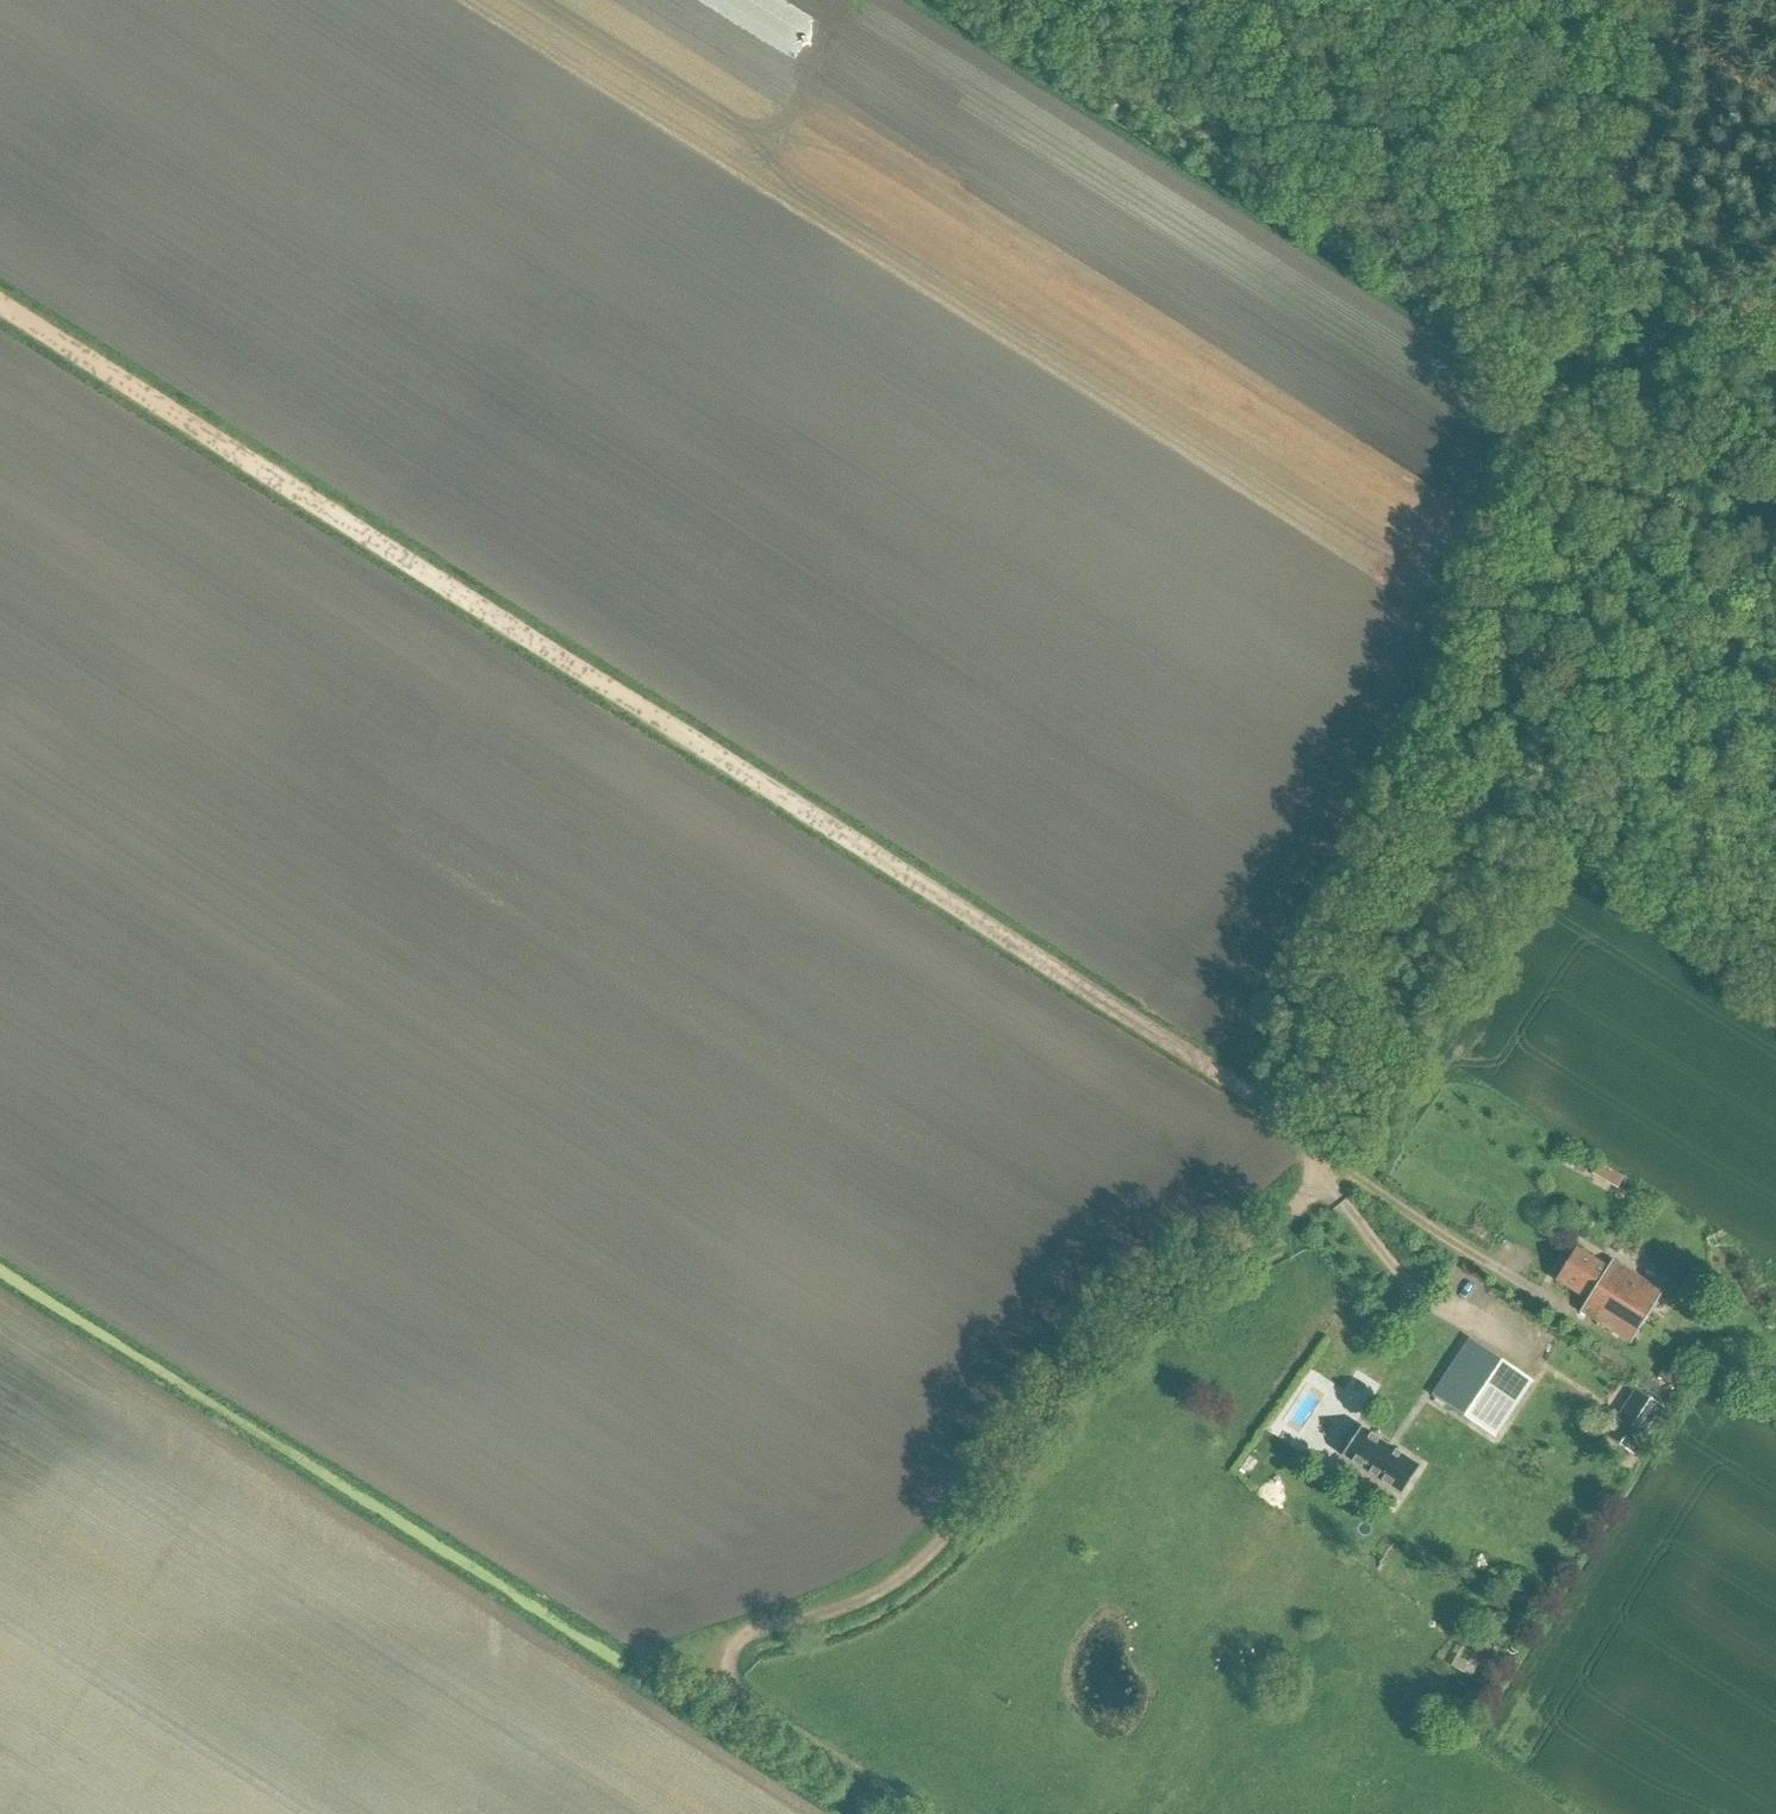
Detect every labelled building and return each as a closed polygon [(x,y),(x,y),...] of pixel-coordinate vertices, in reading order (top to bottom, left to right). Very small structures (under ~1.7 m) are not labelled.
[(1583,1205),(1579,1215),(1590,1220),(1594,1211),(1583,1205)] [(1611,1268),(1578,1249),(1559,1282),(1589,1300),(1585,1307),(1590,1311),(1589,1316),(1620,1336),(1631,1342),(1662,1292),(1651,1286),(1615,1262),(1611,1268)] [(1470,1342),(1434,1396),(1495,1435),(1531,1381),(1470,1342)] [(1666,1402),(1670,1396),(1637,1373),(1632,1379),(1666,1402)] [(1602,1417),(1626,1433),(1650,1398),(1625,1381),(1602,1417)] [(1401,1495),(1421,1466),(1361,1426),(1342,1456),(1401,1495)] [(1480,1658),(1487,1663),(1495,1651),(1479,1640),(1474,1648),(1462,1640),(1450,1659),(1470,1673),(1480,1658)]
